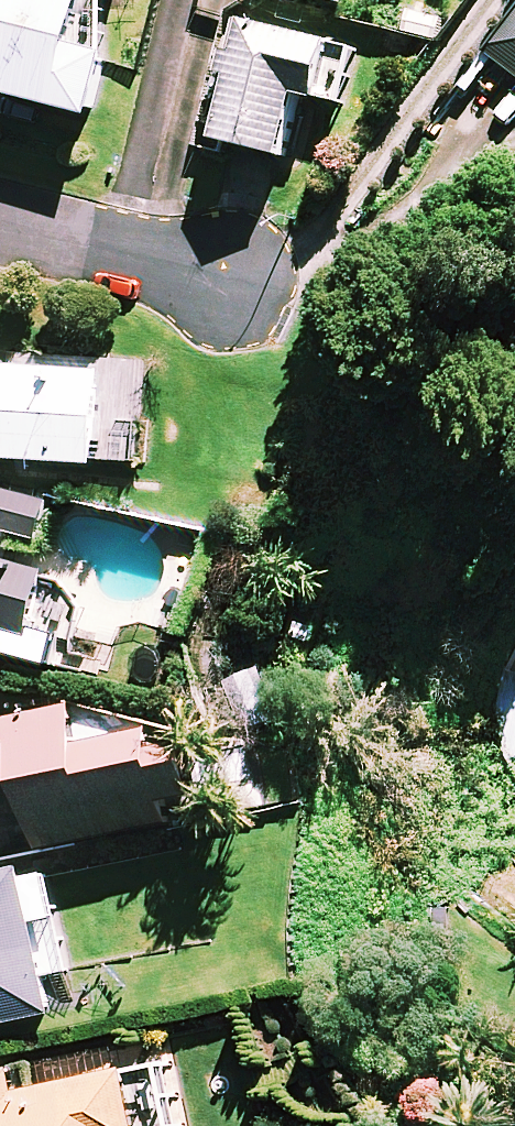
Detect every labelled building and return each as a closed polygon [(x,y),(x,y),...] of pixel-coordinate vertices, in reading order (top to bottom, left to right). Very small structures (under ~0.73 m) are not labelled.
[(91,114),(106,52),(100,50),(103,0),(0,0),(0,91),(91,114)] [(488,52),(514,74),(514,19),(488,52)] [(350,47),(239,21),(212,138),(281,154),(296,93),(337,102),(350,47)] [(133,463),(138,364),(0,357),(0,457),(133,463)] [(0,488),(0,530),(39,537),(46,496),(0,488)] [(28,634),(44,567),(0,556),(0,628),(28,634)] [(502,668),(491,726),(513,782),(514,781),(514,670),(502,668)] [(71,705),(25,713),(0,718),(0,771),(19,768),(34,847),(163,824),(159,801),(193,795),(183,740),(152,746),(148,726),(77,739),(71,705)] [(0,873),(0,1022),(51,1011),(44,978),(66,973),(43,864),(0,873)] [(160,1055),(132,1061),(128,1041),(36,1060),(40,1079),(14,1084),(11,1068),(0,1070),(0,1125),(174,1125),(160,1055)]
